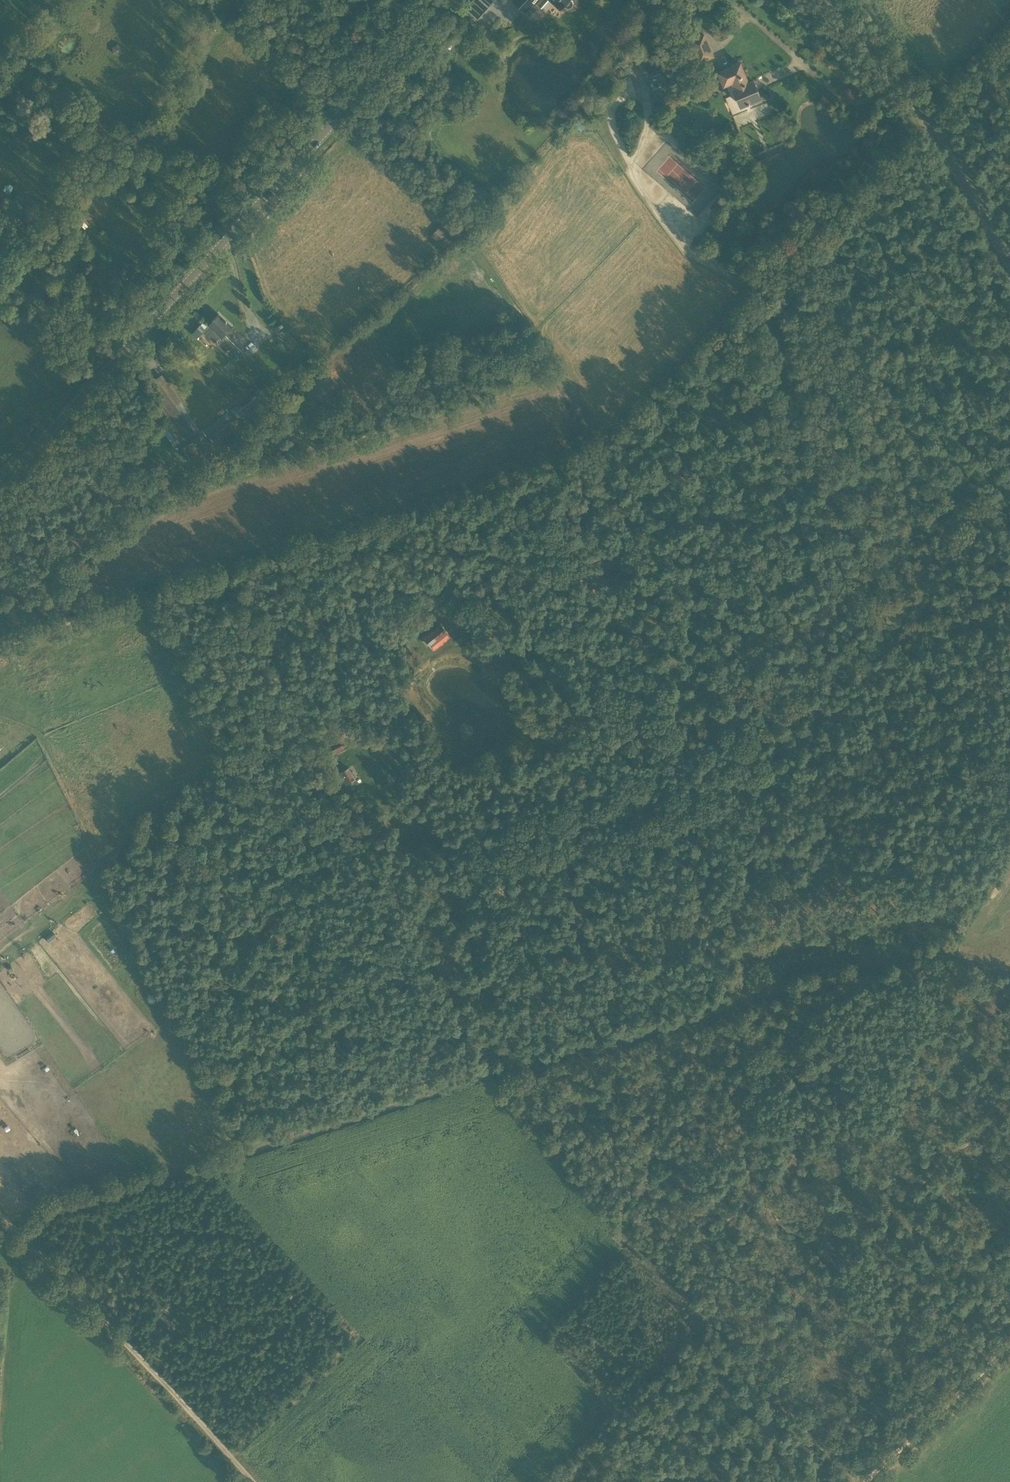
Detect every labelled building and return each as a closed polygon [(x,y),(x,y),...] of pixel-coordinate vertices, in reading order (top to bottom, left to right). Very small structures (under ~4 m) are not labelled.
[(478,18),(489,6),(482,0),(472,0),(465,8),(478,18)] [(513,1),(525,12),(536,0),(514,0),(513,1)] [(561,9),(564,6),(566,7),(568,8),(571,7),(573,5),(574,2),(572,0),(551,0),(561,9)] [(700,62),(715,56),(706,33),(690,39),(700,62)] [(118,43),(110,47),(115,55),(122,51),(118,43)] [(740,106),(746,103),(761,97),(753,81),(748,83),(740,63),(718,73),(724,86),(732,83),(735,89),(733,90),(740,106)] [(430,235),(436,241),(445,232),(440,226),(430,235)] [(204,330),(234,360),(243,351),(224,333),(232,325),(219,312),(209,324),(208,325),(204,330)] [(181,341),(189,332),(183,327),(175,337),(181,341)] [(182,447),(193,463),(209,452),(211,455),(219,449),(216,444),(268,408),(262,399),(259,395),(258,396),(236,411),(233,407),(200,431),(167,381),(151,392),(158,402),(154,405),(152,407),(160,418),(160,419),(165,426),(161,429),(166,435),(165,435),(166,437),(165,438),(169,443),(170,442),(173,447),(177,443),(181,448),(182,447)] [(258,388),(254,390),(258,396),(259,395),(262,399),(272,392),(268,387),(269,387),(266,383),(261,386),(262,387),(259,389),(258,388)] [(431,647),(448,633),(441,624),(430,632),(429,631),(423,636),(431,647)] [(333,748),(335,752),(344,748),(341,744),(333,748)] [(347,766),(340,771),(348,782),(355,777),(347,766)] [(334,775),(341,787),(347,784),(340,771),(334,775)]
